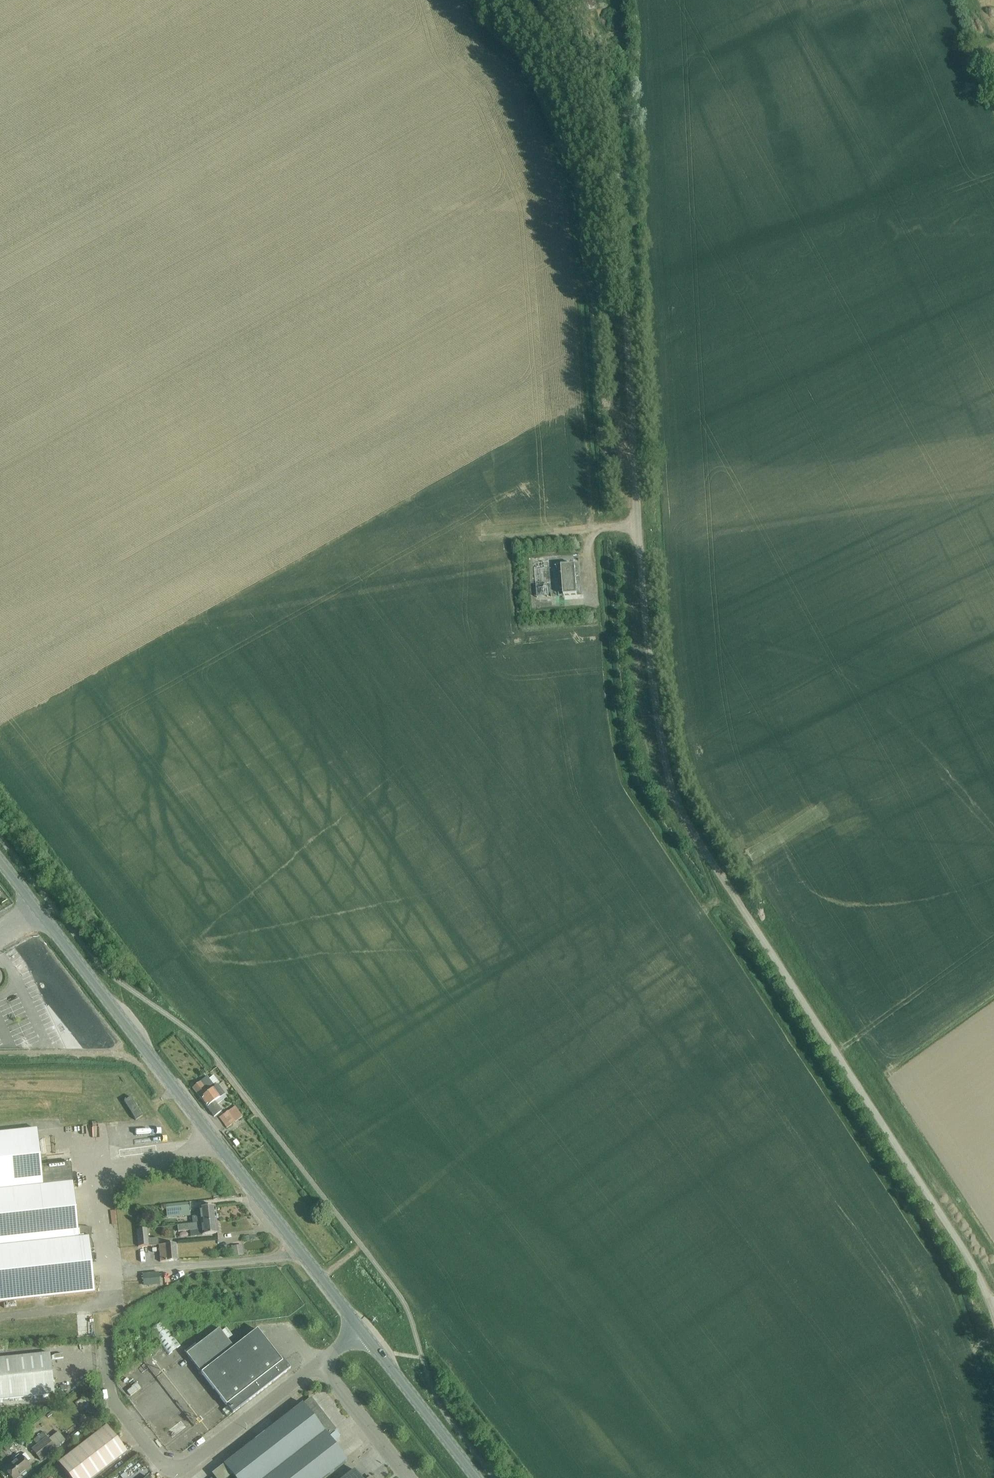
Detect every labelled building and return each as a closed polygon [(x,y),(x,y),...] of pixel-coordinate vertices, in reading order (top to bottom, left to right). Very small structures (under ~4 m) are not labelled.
[(561,567),(564,596),(577,595),(575,566),(561,567)] [(541,579),(540,591),(549,592),(550,580),(541,579)] [(13,904),(10,897),(0,902),(0,910),(13,904)] [(207,1077),(192,1088),(214,1117),(222,1111),(217,1105),(227,1098),(225,1095),(225,1094),(218,1085),(215,1087),(209,1079),(207,1077)] [(219,1118),(227,1128),(242,1117),(235,1106),(219,1118)] [(169,1116),(113,1118),(114,1137),(170,1135),(169,1116)] [(95,1293),(89,1236),(79,1238),(71,1163),(41,1167),(37,1130),(0,1134),(0,1303),(95,1293)] [(166,1214),(190,1212),(190,1203),(165,1205),(166,1214)] [(193,1224),(217,1221),(215,1207),(199,1208),(200,1216),(192,1217),(193,1224)] [(218,1234),(217,1221),(202,1223),(193,1224),(178,1226),(178,1232),(202,1229),(202,1235),(218,1234)] [(138,1247),(159,1246),(158,1238),(148,1239),(147,1229),(137,1230),(138,1247)] [(159,1246),(160,1262),(177,1261),(176,1244),(159,1246)] [(242,1246),(231,1248),(233,1257),(243,1256),(242,1246)] [(143,1274),(143,1285),(160,1284),(159,1273),(143,1274)] [(169,1355),(181,1346),(163,1322),(150,1331),(169,1355)] [(220,1398),(228,1408),(232,1414),(290,1368),(283,1359),(281,1360),(257,1330),(233,1349),(219,1330),(187,1355),(220,1398)] [(154,1364),(166,1354),(159,1346),(147,1355),(154,1364)] [(54,1394),(50,1354),(0,1359),(0,1400),(54,1394)] [(135,1375),(144,1370),(141,1365),(132,1369),(135,1375)] [(187,1385),(193,1393),(203,1386),(196,1378),(187,1385)] [(186,1403),(194,1397),(188,1390),(181,1397),(186,1403)] [(347,1461),(328,1436),(336,1430),(311,1398),(212,1474),(215,1477),(229,1477),(232,1476),(233,1477),(325,1477),(347,1461)] [(178,1433),(186,1427),(180,1420),(172,1426),(178,1433)] [(107,1427),(58,1465),(68,1477),(95,1477),(127,1453),(107,1427)] [(32,1450),(40,1461),(56,1448),(47,1437),(32,1450)] [(12,1477),(18,1477),(31,1468),(21,1456),(5,1469),(12,1477)] [(354,1470),(343,1477),(360,1477),(354,1470)]
